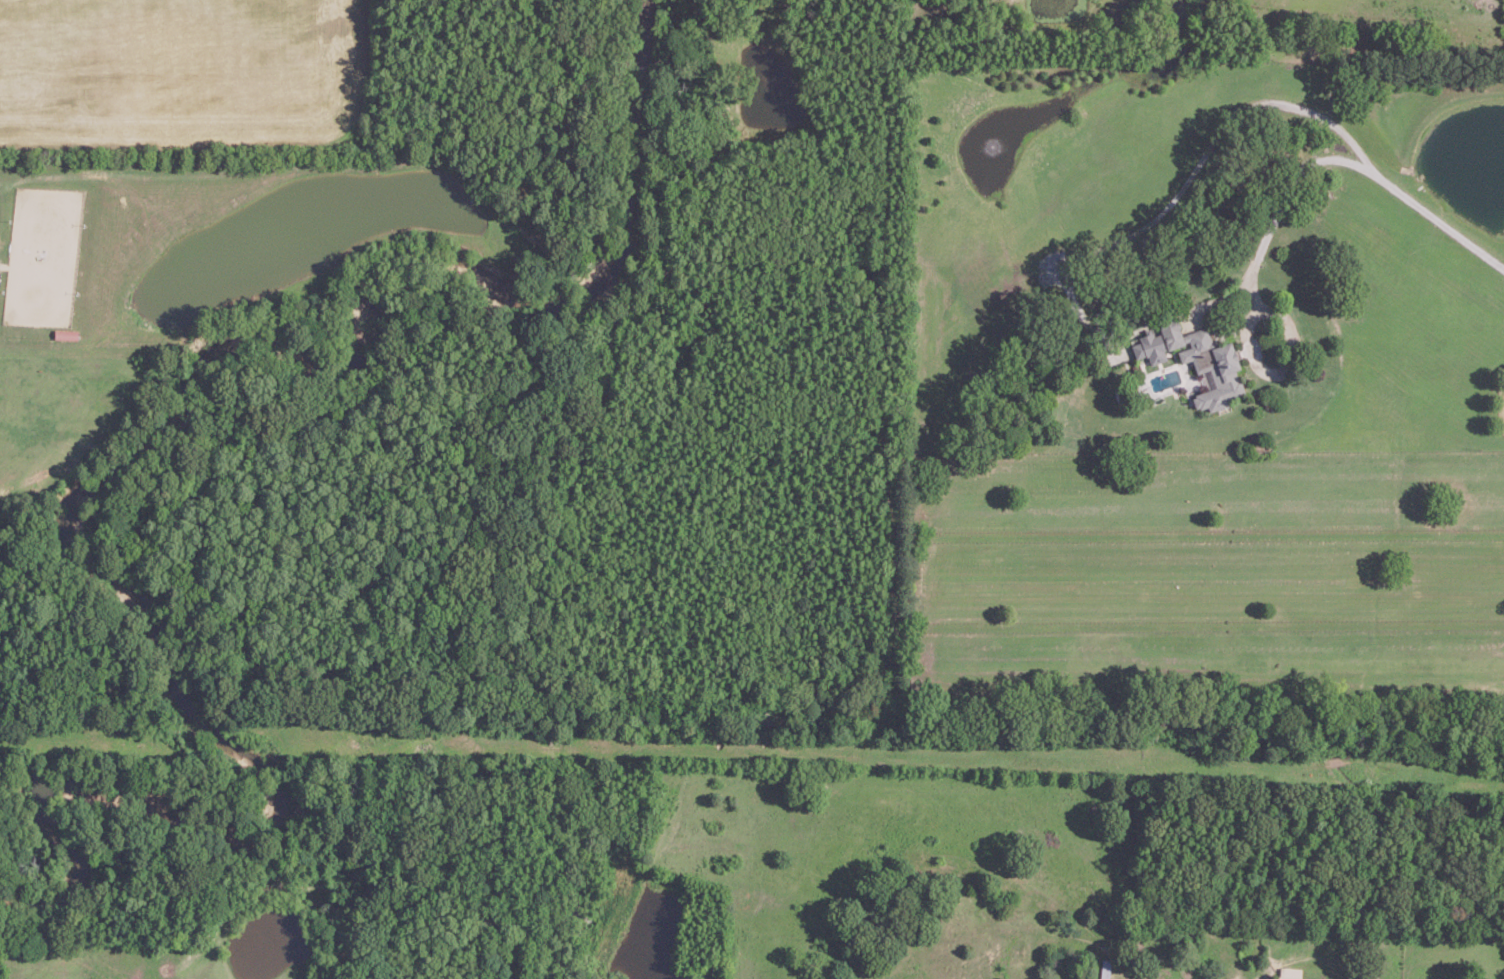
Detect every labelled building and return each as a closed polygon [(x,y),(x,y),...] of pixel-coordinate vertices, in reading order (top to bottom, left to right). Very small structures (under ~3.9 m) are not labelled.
[(1209,409),(1207,403),(1199,406),(1198,404),(1194,405),(1193,402),(1192,402),(1191,400),(1193,399),(1191,394),(1193,394),(1193,391),(1214,384),(1208,367),(1196,371),(1191,357),(1180,360),(1178,356),(1177,356),(1176,354),(1177,354),(1176,349),(1189,344),(1187,338),(1183,340),(1184,341),(1166,348),(1165,345),(1164,345),(1164,347),(1163,347),(1166,357),(1150,362),(1146,353),(1144,354),(1144,352),(1135,356),(1130,343),(1140,340),(1138,334),(1145,332),(1143,327),(1149,326),(1150,329),(1151,329),(1152,333),(1158,331),(1159,334),(1161,333),(1160,330),(1159,330),(1158,328),(1159,328),(1154,314),(1171,308),(1173,315),(1175,314),(1176,319),(1175,319),(1176,321),(1177,321),(1178,325),(1177,325),(1180,333),(1185,332),(1185,331),(1206,324),(1210,338),(1214,336),(1217,343),(1229,339),(1238,365),(1234,367),(1237,377),(1240,376),(1244,390),(1227,396),(1229,402),(1209,409)] [(78,339),(78,329),(55,329),(55,338),(78,339)] [(1301,967),(1277,966),(1277,978),(1301,978),(1301,967)]
